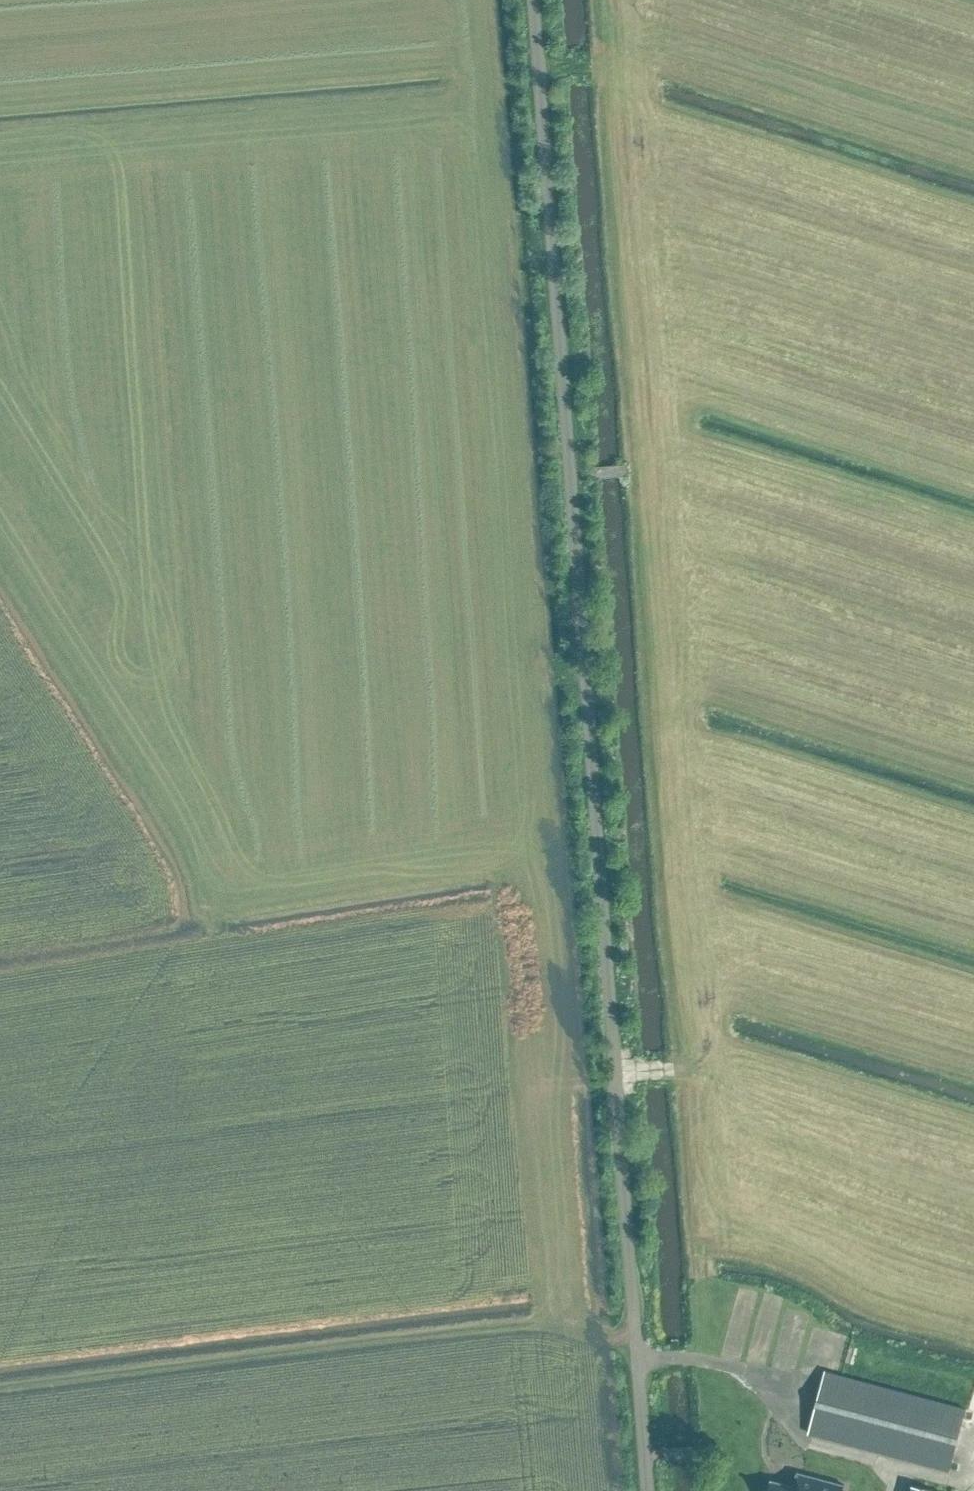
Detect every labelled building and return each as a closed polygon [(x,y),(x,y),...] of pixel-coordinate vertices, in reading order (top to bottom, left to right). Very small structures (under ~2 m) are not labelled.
[(949,1468),(965,1407),(824,1370),(808,1431),(949,1468)] [(796,1470),(793,1484),(770,1478),(767,1490),(843,1490),(845,1483),(796,1470)] [(911,1483),(909,1490),(941,1490),(911,1483)]
